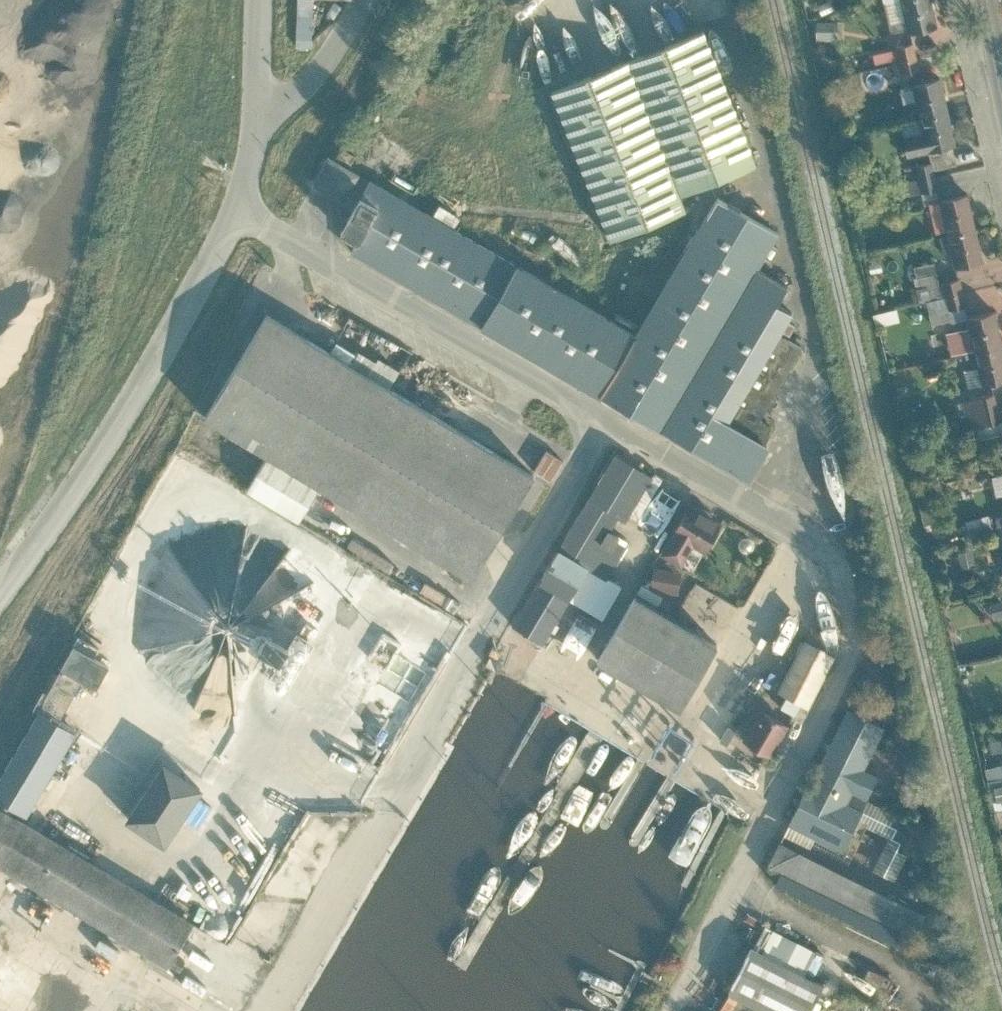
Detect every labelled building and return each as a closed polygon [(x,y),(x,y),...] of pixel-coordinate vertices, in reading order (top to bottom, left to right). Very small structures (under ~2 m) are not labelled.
[(297,56),(315,56),(316,0),(298,0),(297,56)] [(911,29),(939,22),(934,0),(904,0),(911,29)] [(689,1),(673,9),(682,30),(698,22),(689,1)] [(836,37),(836,19),(817,19),(817,37),(836,37)] [(709,27),(551,87),(613,241),(692,208),(683,191),(761,161),(709,27)] [(921,68),(914,41),(897,45),(904,72),(921,68)] [(943,76),(914,83),(922,115),(950,109),(943,76)] [(958,141),(950,109),(922,115),(925,131),(905,136),(909,153),(958,141)] [(335,242),(750,482),(774,444),(732,419),(797,313),(782,305),(796,286),(764,266),(784,233),(722,197),(641,327),(333,153),(311,188),(354,213),(335,242)] [(940,187),(934,161),(916,165),(922,191),(940,187)] [(942,198),(949,233),(978,227),(971,192),(942,198)] [(978,227),(949,233),(956,267),(985,261),(978,227)] [(967,303),(961,277),(944,281),(950,307),(967,303)] [(874,311),(877,322),(898,318),(896,307),(874,311)] [(977,348),(1001,342),(1001,330),(997,308),(969,314),(972,326),(947,331),(951,353),(977,348)] [(531,473),(270,319),(211,419),(273,455),(252,491),(304,521),(321,491),(476,583),(538,479),(556,489),(572,462),(546,448),(531,473)] [(977,348),(986,383),(1001,379),(1001,342),(977,348)] [(995,392),(963,400),(970,428),(1001,420),(995,392)] [(618,453),(514,625),(556,648),(580,604),(609,619),(628,587),(600,572),(659,475),(618,453)] [(690,500),(671,536),(674,536),(665,552),(685,563),(697,546),(709,552),(727,521),(690,500)] [(686,578),(660,562),(646,585),(672,601),(686,578)] [(721,643),(638,594),(600,658),(685,705),(721,643)] [(769,607),(699,723),(731,742),(802,624),(769,607)] [(804,704),(830,652),(800,636),(773,689),(804,704)] [(97,689),(114,661),(77,642),(0,778),(0,864),(173,966),(199,921),(27,819),(82,731),(60,721),(84,681),(97,689)] [(763,710),(745,739),(775,756),(792,727),(763,710)] [(851,713),(792,831),(846,857),(868,813),(852,807),(887,729),(851,713)] [(988,765),(997,800),(1001,799),(1001,762),(988,765)] [(171,770),(139,820),(176,844),(208,794),(171,770)] [(768,872),(916,942),(929,911),(784,842),(768,872)] [(727,995),(762,1010),(814,1010),(827,984),(751,948),(727,995)]
